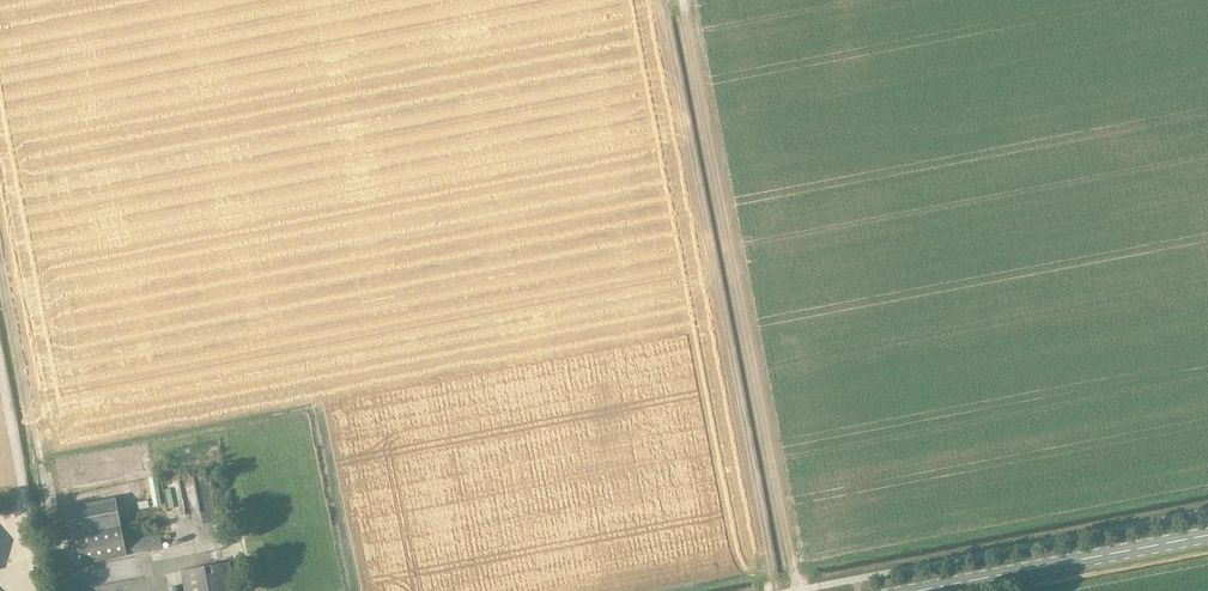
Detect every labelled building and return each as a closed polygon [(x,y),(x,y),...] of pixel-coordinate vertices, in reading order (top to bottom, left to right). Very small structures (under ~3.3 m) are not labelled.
[(126,458),(61,467),(62,476),(95,472),(95,475),(128,471),(126,458)] [(213,469),(169,476),(177,529),(171,530),(173,542),(203,537),(204,544),(224,541),(213,469)] [(164,471),(157,472),(159,500),(167,499),(164,471)] [(147,495),(148,503),(157,502),(155,494),(147,495)] [(62,508),(68,539),(73,565),(127,555),(163,548),(160,535),(124,542),(116,498),(62,508)] [(152,555),(125,559),(126,563),(115,564),(116,575),(154,570),(152,555)] [(229,562),(182,571),(185,590),(234,590),(229,562)]
